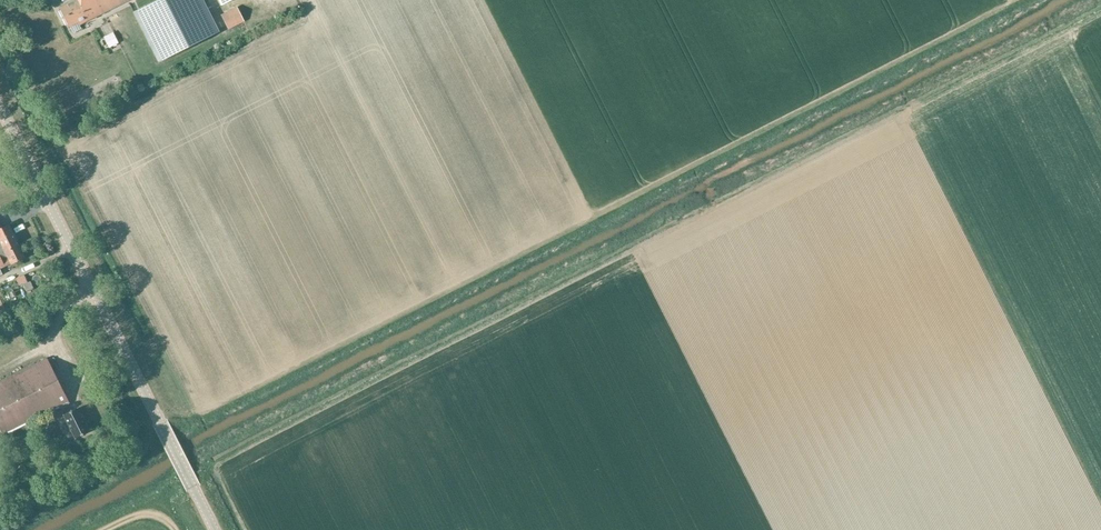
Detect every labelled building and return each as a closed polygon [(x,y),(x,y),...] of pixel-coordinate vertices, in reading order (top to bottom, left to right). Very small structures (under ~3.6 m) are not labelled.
[(78,0),(61,9),(69,27),(79,22),(80,24),(130,0),(78,0)] [(159,62),(218,33),(202,0),(160,0),(134,13),(159,62)] [(221,15),(228,30),(244,22),(237,7),(221,15)] [(113,32),(106,35),(111,46),(118,43),(113,32)] [(0,248),(0,258),(20,248),(10,228),(2,232),(0,227),(0,244),(1,247),(0,248)] [(0,258),(0,269),(10,264),(11,265),(24,258),(20,248),(0,258)] [(23,274),(16,278),(19,284),(23,283),(27,282),(23,274)] [(27,282),(23,283),(26,290),(33,287),(30,280),(27,282)] [(72,411),(47,359),(0,382),(0,429),(3,436),(61,408),(64,415),(63,415),(75,440),(89,433),(77,408),(72,411)] [(40,460),(35,465),(39,469),(44,464),(40,460)]
